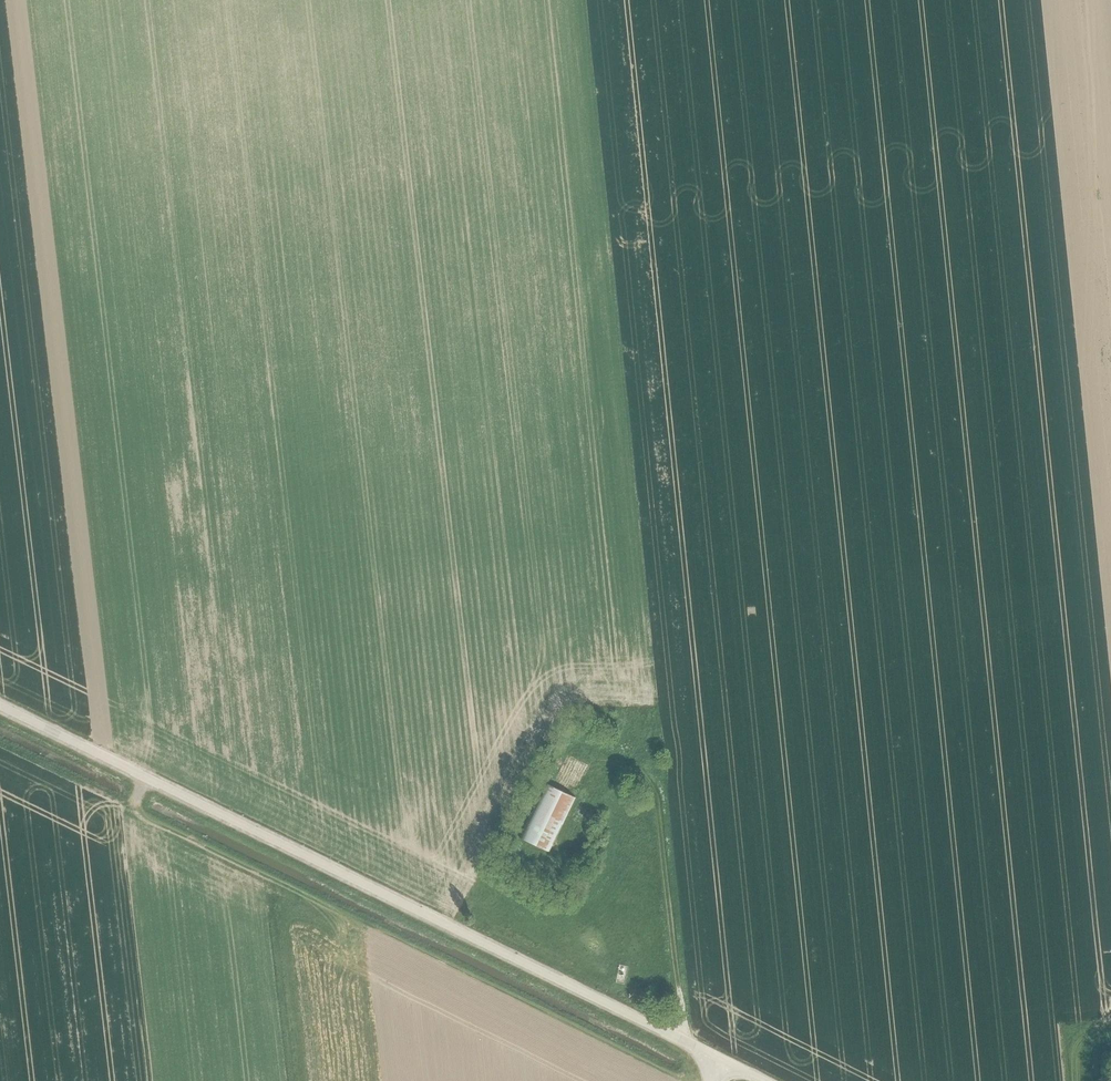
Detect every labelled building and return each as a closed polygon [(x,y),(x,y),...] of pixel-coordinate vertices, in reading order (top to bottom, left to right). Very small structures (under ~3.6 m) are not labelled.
[(519,836),(550,852),(576,798),(546,783),(519,836)]
